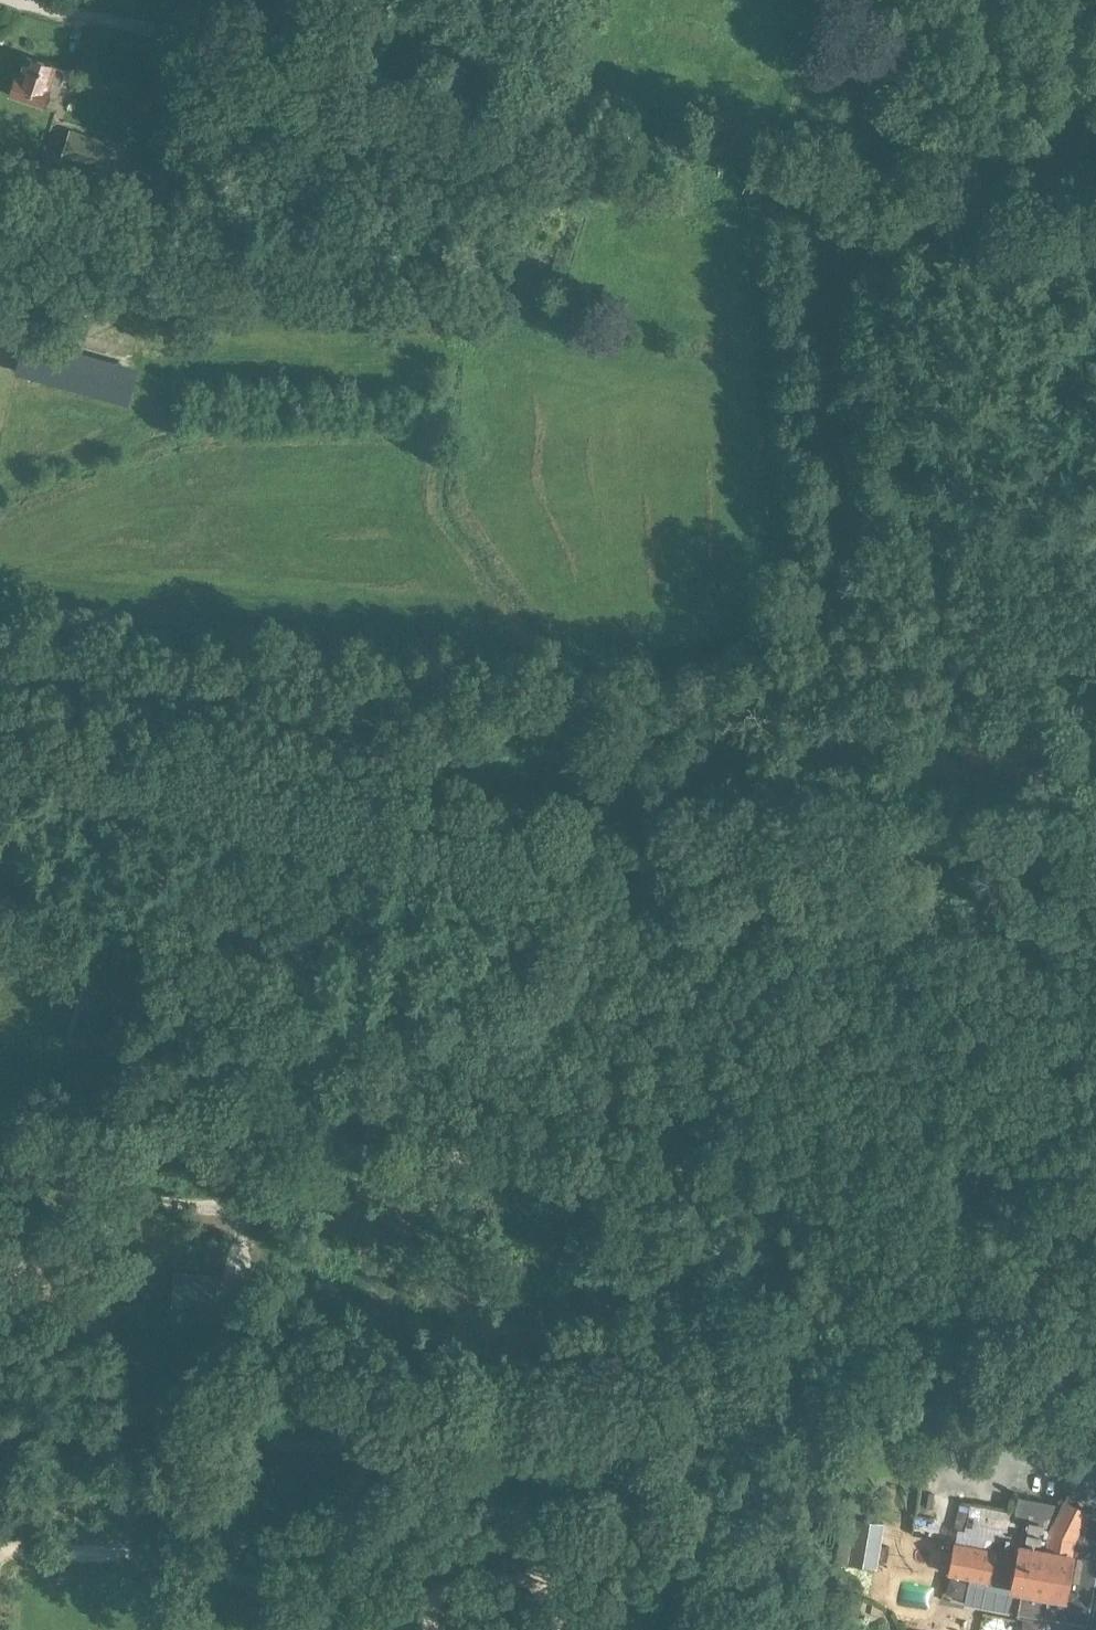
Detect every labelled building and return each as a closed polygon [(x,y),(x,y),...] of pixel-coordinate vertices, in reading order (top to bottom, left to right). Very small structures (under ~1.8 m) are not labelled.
[(12,75),(6,92),(44,105),(49,90),(57,93),(65,69),(54,66),(55,65),(51,64),(23,56),(17,77),(12,75)] [(70,135),(63,159),(69,160),(106,171),(113,147),(70,135)] [(106,171),(69,160),(63,180),(107,193),(112,173),(106,171)] [(23,336),(13,370),(127,401),(137,365),(23,336)] [(268,1336),(245,1333),(244,1345),(267,1347),(268,1336)] [(948,1574),(969,1578),(964,1603),(1018,1613),(1087,1625),(1095,1585),(1095,1579),(1095,1517),(1090,1514),(1091,1512),(1065,1499),(1062,1504),(1019,1495),(1016,1512),(1015,1519),(988,1513),(987,1516),(985,1524),(1012,1529),(1009,1542),(994,1539),(992,1548),(978,1545),(955,1541),(948,1574)] [(886,1524),(884,1524),(856,1519),(848,1563),(878,1568),(886,1524)]
